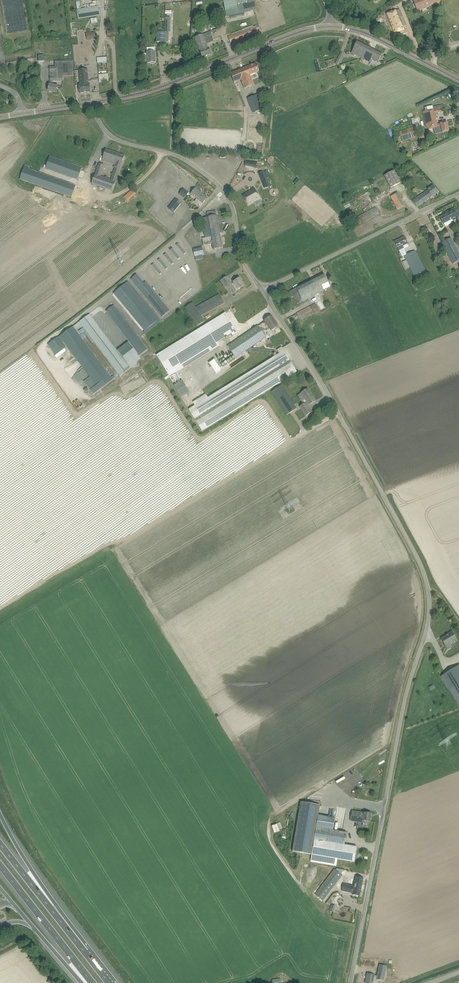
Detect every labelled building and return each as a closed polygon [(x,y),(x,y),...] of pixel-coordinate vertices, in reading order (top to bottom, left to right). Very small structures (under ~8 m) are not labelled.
[(226,16),(256,10),(254,0),(223,0),(226,16)] [(414,0),(418,11),(442,2),(442,0),(414,0)] [(79,18),(101,15),(99,6),(77,9),(79,18)] [(404,31),(402,27),(406,26),(402,17),(399,18),(397,13),(388,17),(394,34),(404,31)] [(257,27),(256,27),(256,26),(228,36),(230,42),(259,31),(257,27)] [(169,32),(165,32),(157,32),(157,42),(165,42),(165,41),(169,41),(169,39),(169,32)] [(194,38),(201,53),(202,58),(211,54),(210,49),(209,48),(207,48),(204,40),(212,37),(210,32),(194,38)] [(368,47),(358,41),(352,53),(362,58),(368,47)] [(362,58),(370,62),(372,59),(378,62),(380,59),(383,54),(368,47),(362,58)] [(147,52),(148,63),(156,63),(155,52),(147,52)] [(53,81),(63,81),(63,76),(74,76),(73,62),(55,62),(55,66),(50,66),(50,73),(50,78),(50,81),(48,91),(57,93),(58,87),(53,86),(53,81)] [(260,71),(258,68),(257,64),(248,67),(231,74),(234,83),(242,80),(245,89),(254,85),(250,75),(260,71)] [(79,85),(80,88),(80,93),(91,92),(90,87),(90,84),(89,84),(87,69),(79,70),(80,85),(79,85)] [(108,74),(99,75),(99,82),(109,81),(108,74)] [(247,99),(253,113),(262,110),(256,95),(247,99)] [(429,130),(440,128),(441,133),(442,133),(449,131),(447,122),(437,124),(435,114),(445,112),(444,107),(423,111),(427,129),(428,128),(429,130)] [(396,144),(397,144),(417,137),(413,127),(393,133),(396,144)] [(106,149),(104,154),(102,160),(113,164),(117,153),(106,149)] [(114,167),(115,167),(120,169),(123,161),(125,156),(117,153),(113,164),(115,165),(114,167)] [(82,167),(51,156),(50,156),(45,169),(64,176),(73,179),(78,180),(82,169),(82,168),(82,167)] [(112,191),(120,169),(115,167),(111,179),(101,176),(105,165),(99,163),(92,183),(112,191)] [(85,188),(76,185),(71,183),(29,168),(29,167),(25,165),(20,179),(71,197),(71,199),(74,200),(74,198),(81,201),(85,188)] [(384,176),(391,188),(401,183),(395,171),(384,176)] [(438,192),(435,188),(434,186),(413,200),(417,207),(432,196),(438,192)] [(196,188),(193,192),(191,195),(197,199),(195,202),(201,206),(203,204),(204,202),(208,198),(196,188)] [(249,192),(243,195),(248,205),(257,199),(258,200),(260,199),(254,188),(249,191),(249,192)] [(123,197),(127,202),(136,194),(132,189),(123,197)] [(184,189),(179,195),(184,198),(189,193),(184,189)] [(399,192),(391,196),(398,210),(405,206),(399,192)] [(176,199),(168,208),(174,213),(181,203),(176,199)] [(379,214),(377,210),(376,207),(354,218),(357,225),(379,214)] [(443,224),(452,220),(453,221),(458,218),(458,217),(454,208),(443,214),(444,215),(440,217),(443,224)] [(216,211),(206,212),(207,218),(202,219),(205,238),(202,239),(203,246),(212,244),(213,250),(222,248),(216,211)] [(395,242),(397,246),(399,251),(404,248),(403,247),(408,244),(407,241),(405,237),(395,242)] [(458,261),(458,254),(451,239),(442,243),(453,264),(458,261)] [(178,243),(176,245),(184,254),(186,253),(178,243)] [(193,250),(195,257),(195,258),(204,256),(203,251),(202,247),(193,250)] [(172,249),(170,250),(178,260),(180,258),(172,249)] [(402,262),(406,270),(410,268),(415,278),(426,272),(415,251),(404,256),(406,260),(402,262)] [(166,254),(164,255),(172,264),(174,263),(166,254)] [(160,259),(158,260),(166,270),(168,268),(160,259)] [(154,264),(152,265),(160,275),(162,273),(154,264)] [(324,290),(330,286),(328,282),(327,279),(324,274),(288,292),(293,301),(296,300),(298,304),(302,301),(324,291),(324,290)] [(170,311),(153,290),(146,282),(144,283),(137,275),(131,280),(140,291),(148,300),(162,317),(170,311)] [(232,284),(227,277),(221,281),(226,288),(228,287),(233,294),(236,292),(236,291),(238,289),(245,285),(240,278),(234,282),(234,283),(232,284)] [(159,319),(148,305),(146,302),(138,292),(129,282),(114,294),(145,331),(143,332),(145,334),(161,321),(159,319)] [(185,307),(197,326),(205,321),(202,316),(225,303),(220,294),(196,307),(193,302),(185,307)] [(300,321),(305,318),(319,311),(316,304),(296,313),(300,321)] [(139,355),(144,351),(147,350),(147,349),(114,305),(106,311),(139,355)] [(168,373),(189,360),(231,334),(233,336),(238,333),(234,327),(226,313),(222,316),(156,355),(168,373)] [(113,379),(111,377),(76,330),(80,327),(81,328),(83,327),(120,375),(124,373),(125,375),(132,369),(134,368),(133,366),(131,368),(128,370),(127,370),(130,368),(129,366),(90,314),(60,337),(59,336),(48,345),(55,355),(66,347),(62,341),(62,340),(90,377),(83,381),(93,394),(113,379)] [(236,358),(250,348),(269,335),(270,336),(273,334),(271,331),(279,326),(272,316),(264,321),(265,322),(259,326),(258,326),(254,328),(228,347),(236,358)] [(130,345),(119,353),(131,367),(136,363),(135,362),(140,358),(130,345)] [(202,431),(227,416),(297,372),(281,347),(277,350),(279,354),(208,398),(206,394),(193,402),(195,406),(189,410),(202,431)] [(221,370),(214,360),(209,363),(216,373),(221,370)] [(182,397),(191,393),(184,380),(175,384),(182,397)] [(271,392),(287,415),(297,408),(281,385),(271,392)] [(301,393),(307,402),(299,407),(306,416),(312,411),(310,408),(311,407),(309,405),(316,401),(308,389),(301,393)] [(457,640),(455,636),(452,631),(448,634),(448,635),(442,639),(446,646),(457,640)] [(458,705),(458,665),(441,676),(458,705)] [(293,851),(311,854),(310,861),(334,865),(335,858),(355,862),(357,847),(345,845),(347,833),(333,830),(335,818),(318,815),(320,805),(301,802),(293,851)] [(351,821),(357,822),(366,824),(366,821),(370,822),(371,813),(352,811),(351,821)] [(335,869),(315,895),(323,900),(343,875),(335,869)] [(343,883),(343,884),(342,891),(353,893),(352,894),(360,896),(362,887),(354,885),(354,886),(351,885),(343,883)] [(374,978),(377,979),(384,980),(387,966),(380,965),(377,976),(374,975),(375,975),(367,974),(366,982),(373,982),(374,978)]
